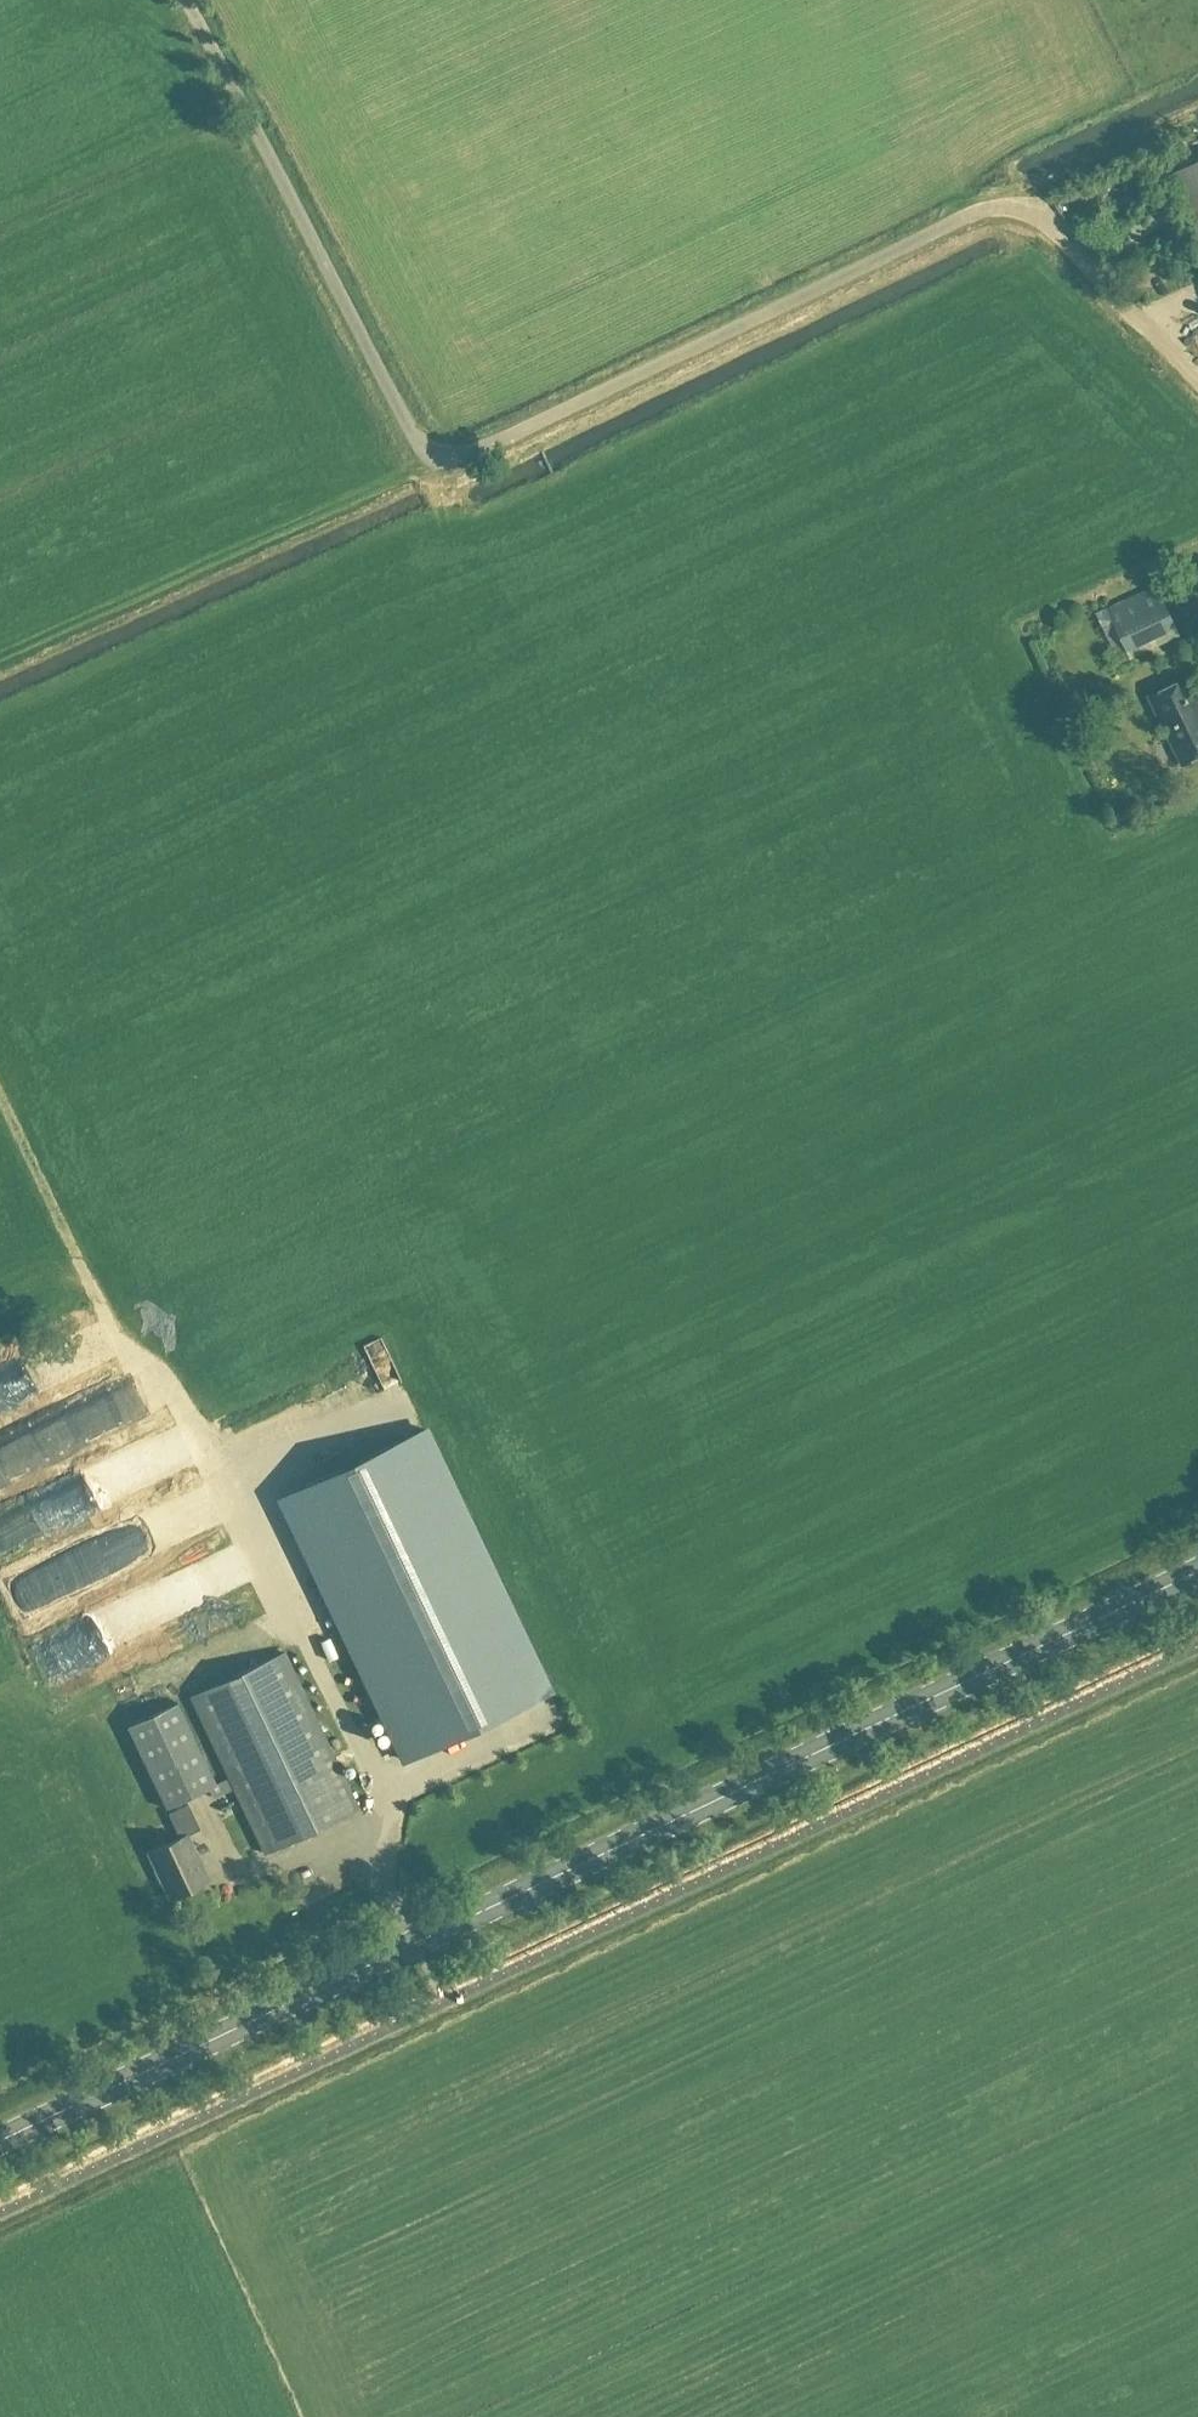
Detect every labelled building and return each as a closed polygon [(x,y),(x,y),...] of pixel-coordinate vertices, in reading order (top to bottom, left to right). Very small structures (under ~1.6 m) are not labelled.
[(1169,172),(1197,234),(1197,158),(1169,172)] [(1118,224),(1129,249),(1183,224),(1172,199),(1118,224)] [(1096,612),(1120,662),(1181,632),(1156,582),(1096,612)] [(1188,676),(1149,695),(1182,764),(1197,756),(1197,695),(1188,676)] [(281,1497),(406,1760),(550,1692),(425,1428),(281,1497)] [(359,1808),(284,1651),(191,1695),(266,1852),(359,1808)] [(515,1720),(538,1747),(566,1724),(543,1697),(515,1720)] [(127,1725),(166,1807),(218,1782),(179,1700),(127,1725)] [(342,1744),(338,1737),(331,1740),(335,1748),(342,1744)] [(209,1879),(187,1834),(200,1828),(189,1803),(169,1812),(180,1836),(149,1851),(171,1897),(209,1879)]
